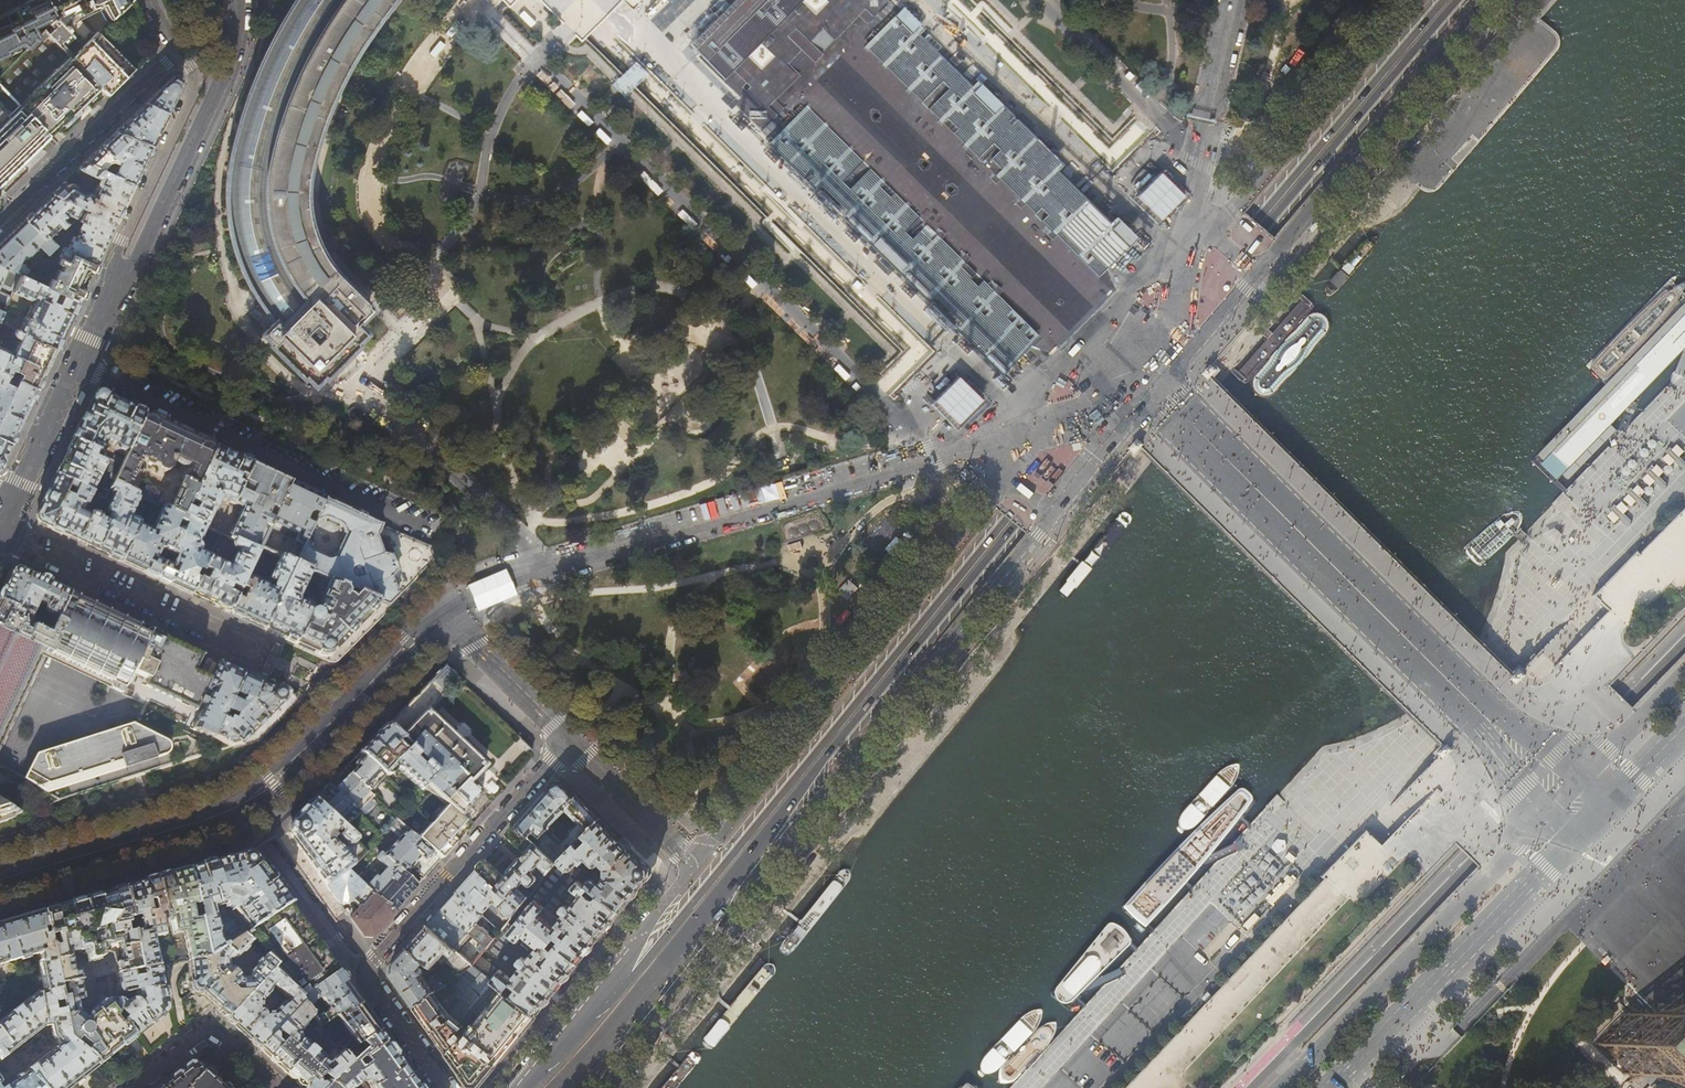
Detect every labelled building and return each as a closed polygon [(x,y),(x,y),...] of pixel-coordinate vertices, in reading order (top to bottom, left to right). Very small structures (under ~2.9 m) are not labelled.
[(56,18),(47,0),(32,0),(30,1),(16,8),(21,19),(3,28),(0,30),(0,57),(15,50),(18,57),(38,37),(32,27),(50,19),(52,22),(56,18)] [(56,18),(74,37),(78,41),(82,45),(93,35),(81,23),(79,18),(102,7),(109,19),(116,13),(129,0),(47,0),(56,18)] [(116,13),(126,23),(137,10),(134,0),(129,0),(116,13)] [(279,24),(272,36),(261,60),(252,81),(245,102),(236,131),(229,160),(227,172),(226,188),(226,195),(227,210),(228,219),(229,231),(234,252),(240,269),(249,287),(259,304),(249,315),(265,330),(261,334),(270,343),(268,345),(301,377),(303,376),(312,385),(321,376),(323,377),(356,344),(354,342),(363,333),(354,324),(368,309),(364,305),(365,304),(350,290),(333,271),(324,258),(319,250),(313,238),(310,230),(308,222),(306,214),(305,205),(305,194),(305,183),(308,166),(312,150),(320,123),(323,115),(334,87),(342,71),(356,47),(366,32),(391,0),(295,0),(279,24)] [(74,37),(56,18),(52,22),(50,24),(54,28),(47,34),(99,87),(107,95),(124,79),(134,69),(124,60),(123,61),(112,51),(114,49),(96,32),(93,35),(82,45),(78,41),(68,51),(64,47),(74,37)] [(38,37),(18,57),(0,76),(0,86),(48,135),(61,123),(88,98),(99,87),(47,34),(44,31),(38,37)] [(157,92),(146,102),(167,112),(173,99),(182,80),(173,76),(157,92)] [(0,86),(0,184),(21,164),(24,161),(28,164),(38,154),(35,150),(49,137),(48,136),(48,135),(0,86)] [(167,112),(146,102),(135,113),(116,131),(134,139),(137,132),(142,134),(139,141),(151,146),(160,126),(167,112)] [(139,141),(134,139),(116,131),(103,143),(85,161),(133,185),(140,168),(151,146),(139,141)] [(1149,151),(1160,143),(1156,137),(1144,145),(1149,151)] [(1231,173),(1235,160),(1228,158),(1225,171),(1231,173)] [(133,185),(85,161),(78,168),(81,171),(100,180),(96,187),(93,194),(86,191),(83,193),(77,190),(76,186),(65,181),(52,193),(80,207),(115,223),(123,205),(133,185)] [(823,196),(829,187),(819,182),(814,190),(823,196)] [(80,207),(52,193),(39,206),(25,219),(44,239),(47,237),(51,233),(51,234),(59,226),(61,227),(66,223),(64,220),(66,218),(64,216),(67,213),(69,215),(75,219),(78,211),(80,207)] [(80,207),(78,211),(83,213),(79,221),(88,226),(87,228),(91,229),(89,233),(79,228),(78,230),(76,229),(74,232),(77,233),(75,237),(72,236),(71,238),(67,236),(57,256),(58,256),(66,260),(71,250),(96,262),(105,244),(115,223),(80,207)] [(25,219),(7,236),(0,243),(0,264),(20,274),(34,281),(36,277),(27,270),(20,261),(23,258),(24,258),(26,257),(27,255),(27,254),(29,255),(38,246),(47,255),(56,246),(55,245),(50,240),(47,237),(44,239),(25,219)] [(876,234),(868,240),(876,250),(884,244),(876,234)] [(1112,251),(1111,235),(1093,236),(1094,251),(1112,251)] [(55,236),(50,240),(55,245),(59,240),(55,236)] [(66,260),(58,256),(44,286),(56,291),(62,294),(78,302),(80,296),(81,297),(84,290),(83,290),(87,281),(92,271),(93,271),(96,265),(95,264),(96,262),(71,250),(66,260)] [(0,264),(0,292),(4,293),(6,288),(7,289),(10,289),(13,288),(20,274),(0,264)] [(44,286),(34,281),(20,274),(13,288),(12,291),(28,300),(31,299),(33,295),(37,297),(28,317),(25,316),(24,316),(17,330),(56,348),(66,327),(78,302),(62,294),(57,302),(52,299),(56,291),(44,286)] [(0,292),(0,301),(6,304),(10,296),(4,293),(0,292)] [(936,295),(929,302),(938,311),(945,304),(936,295)] [(820,297),(811,306),(824,318),(833,309),(820,297)] [(1531,461),(1553,483),(1555,481),(1634,398),(1684,346),(1684,300),(1531,461)] [(699,323),(700,320),(700,318),(699,316),(697,314),(694,313),(692,313),(689,314),(687,316),(686,319),(686,321),(687,323),(689,326),(691,327),(693,327),(695,327),(697,326),(699,323)] [(0,322),(0,329),(1,328),(10,333),(12,328),(3,323),(0,322)] [(56,348),(17,330),(15,329),(14,332),(14,334),(14,335),(15,335),(19,337),(13,350),(14,351),(10,354),(9,351),(0,347),(0,370),(8,374),(10,368),(19,372),(16,378),(37,388),(45,370),(56,348)] [(1000,333),(1001,351),(1015,350),(1015,332),(1000,333)] [(734,357),(734,354),(734,352),(733,349),(731,348),(729,347),(726,347),(724,348),(722,349),(721,351),(720,354),(720,357),(722,359),(725,361),(728,361),(731,360),(732,359),(734,357)] [(941,360),(936,365),(949,378),(954,373),(941,360)] [(935,367),(929,373),(940,385),(946,380),(935,367)] [(8,374),(0,370),(0,436),(12,442),(19,425),(37,388),(16,378),(8,374)] [(134,439),(145,414),(119,402),(101,394),(94,396),(84,417),(83,417),(78,428),(72,440),(73,440),(72,442),(101,456),(103,451),(102,447),(104,444),(107,443),(115,447),(114,448),(116,452),(125,457),(131,445),(134,439)] [(369,414),(369,412),(369,411),(367,408),(366,406),(362,405),(360,405),(359,405),(357,406),(356,408),(355,410),(354,413),(355,416),(358,418),(360,419),(362,419),(364,419),(365,418),(367,417),(369,414)] [(171,427),(145,414),(134,439),(145,444),(142,451),(131,445),(125,457),(124,461),(121,466),(114,481),(113,483),(128,490),(143,458),(146,459),(146,462),(151,464),(153,463),(156,464),(156,467),(166,472),(170,470),(174,461),(188,468),(169,510),(183,517),(215,447),(171,427)] [(5,455),(9,446),(12,442),(0,436),(0,466),(5,455)] [(101,456),(72,442),(70,447),(68,451),(67,451),(64,457),(59,468),(60,468),(58,472),(56,477),(92,495),(104,470),(111,474),(109,479),(114,481),(121,466),(113,461),(101,456)] [(229,454),(215,447),(183,517),(184,517),(204,527),(206,528),(220,500),(226,501),(232,504),(252,464),(229,454)] [(115,457),(113,461),(121,466),(124,461),(115,457)] [(267,472),(252,464),(232,504),(244,510),(229,539),(233,541),(257,553),(259,548),(271,523),(290,483),(267,472)] [(92,495),(56,477),(51,486),(47,494),(45,499),(43,503),(36,517),(36,520),(37,522),(39,523),(74,540),(86,545),(99,518),(100,517),(93,513),(91,513),(89,514),(88,517),(79,513),(80,511),(84,513),(86,509),(86,508),(92,495)] [(447,490),(435,480),(433,482),(445,493),(447,490)] [(138,495),(128,490),(113,483),(109,491),(105,501),(104,501),(110,504),(107,510),(108,513),(112,515),(111,519),(108,519),(106,520),(99,518),(86,545),(103,553),(109,556),(109,557),(118,561),(121,562),(138,525),(139,523),(136,520),(132,518),(128,517),(139,496),(138,495)] [(307,491),(290,483),(271,523),(299,535),(296,543),(303,546),(304,544),(315,521),(325,499),(307,491)] [(138,495),(139,496),(155,503),(161,491),(146,484),(142,492),(140,491),(138,495)] [(105,501),(109,491),(105,489),(103,495),(98,493),(97,497),(105,501)] [(369,520),(325,499),(315,521),(321,524),(323,522),(325,521),(328,521),(341,526),(343,527),(345,531),(345,532),(345,535),(348,536),(337,559),(334,558),(333,559),(332,561),(330,561),(329,560),(311,551),(310,550),(309,549),(309,546),(304,544),(303,546),(294,565),(313,573),(329,581),(344,588),(348,590),(350,586),(352,586),(355,586),(358,585),(361,586),(358,594),(386,608),(396,598),(390,580),(395,574),(390,560),(383,558),(378,539),(381,526),(369,520)] [(184,517),(183,517),(169,510),(161,507),(150,531),(138,525),(121,562),(138,570),(156,578),(163,564),(160,562),(162,555),(157,553),(160,548),(168,552),(177,533),(173,531),(177,521),(181,523),(184,517)] [(787,525),(811,518),(813,518),(817,518),(821,521),(823,525),(824,529),(825,530),(826,530),(827,530),(829,528),(829,527),(829,526),(827,519),(824,515),(822,513),(820,509),(820,508),(777,521),(777,522),(778,526),(777,530),(777,534),(777,536),(779,542),(780,543),(781,543),(782,543),(783,542),(784,541),(782,537),(782,533),(783,530),(784,528),(787,525)] [(184,517),(181,523),(185,525),(180,534),(177,533),(168,552),(176,556),(173,562),(168,559),(165,565),(163,564),(156,578),(168,584),(191,595),(209,556),(199,551),(199,548),(199,547),(197,545),(196,544),(204,527),(184,517)] [(427,547),(381,526),(378,539),(383,558),(390,560),(395,574),(390,580),(396,598),(409,585),(431,562),(429,548),(427,547)] [(246,576),(257,553),(233,541),(230,546),(233,549),(237,551),(229,566),(209,556),(191,595),(210,604),(229,613),(236,598),(240,588),(246,576)] [(815,557),(812,557),(811,557),(808,558),(806,560),(805,562),(804,565),(805,569),(807,571),(810,573),(813,573),(816,572),(818,570),(819,568),(820,566),(820,565),(819,561),(818,559),(815,557)] [(246,576),(240,588),(246,591),(242,600),(236,598),(229,613),(246,621),(264,629),(294,565),(281,558),(269,580),(275,583),(273,587),(273,588),(274,589),(273,592),(269,590),(269,588),(268,587),(268,586),(246,576)] [(299,600),(313,573),(294,565),(264,629),(287,640),(330,660),(335,660),(348,646),(373,621),(386,608),(358,594),(357,594),(351,600),(349,598),(347,596),(345,596),(343,595),(344,593),(343,593),(344,588),(329,581),(324,592),(324,594),(324,595),(318,608),(318,610),(319,611),(318,613),(312,613),(312,612),(312,611),(311,608),(302,604),(301,604),(299,600)] [(0,594),(0,602),(31,617),(37,603),(45,607),(43,612),(43,613),(44,614),(57,620),(70,592),(46,581),(19,568),(11,571),(3,588),(0,594)] [(202,655),(192,650),(186,648),(151,632),(152,631),(134,623),(70,592),(57,620),(53,628),(42,623),(36,620),(31,617),(0,602),(0,746),(43,655),(44,652),(111,684),(110,687),(122,692),(123,692),(125,691),(124,695),(132,699),(135,693),(126,689),(134,672),(151,680),(147,687),(181,703),(182,700),(192,704),(193,702),(199,705),(198,707),(196,711),(197,713),(197,712),(197,711),(197,710),(198,710),(203,700),(207,702),(193,730),(214,740),(243,674),(218,662),(211,677),(206,675),(204,679),(198,676),(201,670),(196,667),(202,655)] [(43,655),(110,687),(111,684),(44,652),(43,655)] [(218,662),(213,660),(206,675),(211,677),(218,662)] [(415,696),(387,725),(436,773),(425,785),(431,791),(466,823),(473,815),(467,809),(481,795),(469,782),(483,768),(427,712),(458,680),(445,666),(415,696)] [(294,701),(293,698),(261,682),(243,674),(214,740),(230,748),(256,739),(267,728),(294,701)] [(131,724),(31,749),(15,779),(39,791),(116,773),(119,767),(157,757),(162,748),(160,739),(131,724)] [(359,753),(363,756),(383,776),(385,775),(387,775),(389,775),(390,775),(392,773),(393,771),(393,769),(393,766),(394,766),(420,791),(425,785),(436,773),(387,725),(369,742),(359,753)] [(383,776),(363,756),(354,765),(347,772),(350,774),(368,792),(383,776)] [(341,783),(334,790),(356,812),(358,811),(361,814),(363,814),(364,815),(365,814),(368,813),(374,807),(375,805),(375,804),(375,802),(374,801),(371,798),(372,796),(368,792),(350,774),(341,783)] [(549,824),(565,807),(576,796),(569,789),(562,782),(554,783),(537,802),(515,826),(528,837),(532,832),(534,834),(539,838),(549,828),(549,824)] [(319,793),(312,800),(341,828),(350,819),(352,820),(358,814),(356,812),(334,790),(328,784),(319,793)] [(470,827),(466,823),(431,791),(401,824),(441,860),(448,852),(459,840),(470,827)] [(1444,795),(1436,802),(1437,806),(1440,809),(1444,809),(1451,802),(1451,798),(1448,795),(1444,795)] [(576,796),(565,807),(581,823),(570,833),(571,834),(561,844),(552,835),(553,834),(554,832),(554,830),(554,829),(551,828),(549,828),(539,838),(534,834),(532,836),(537,841),(534,843),(556,863),(599,819),(583,803),(576,796)] [(354,841),(341,828),(312,800),(299,813),(291,822),(291,834),(312,865),(327,885),(347,870),(351,867),(344,857),(342,852),(329,839),(332,836),(329,834),(333,830),(338,835),(336,838),(345,847),(349,847),(354,841)] [(0,804),(0,821),(18,815),(0,804)] [(399,838),(383,855),(405,874),(411,868),(424,878),(428,874),(441,860),(401,824),(395,819),(388,827),(399,838)] [(599,819),(556,863),(564,871),(570,872),(578,863),(580,865),(583,863),(581,861),(582,859),(592,867),(595,868),(598,864),(604,869),(603,870),(602,870),(603,878),(598,884),(593,880),(588,880),(584,885),(603,901),(605,900),(620,912),(630,900),(638,891),(637,891),(643,883),(642,882),(643,880),(646,878),(648,876),(649,874),(649,871),(649,869),(647,867),(642,864),(641,863),(642,861),(629,849),(630,848),(630,847),(627,845),(622,840),(621,840),(599,819)] [(534,843),(528,837),(515,826),(506,837),(526,854),(522,858),(519,858),(508,870),(508,873),(505,877),(485,859),(476,870),(518,909),(528,897),(518,889),(524,882),(529,886),(531,886),(533,885),(536,880),(536,878),(535,876),(532,873),(539,865),(547,873),(556,863),(534,843)] [(417,886),(405,874),(383,855),(379,851),(376,855),(377,858),(382,863),(383,861),(388,865),(378,878),(375,876),(366,886),(394,912),(404,900),(417,886)] [(289,903),(277,887),(260,864),(252,853),(242,852),(217,860),(188,868),(194,905),(199,904),(202,918),(197,919),(204,959),(223,947),(221,944),(220,945),(217,941),(216,935),(217,935),(214,919),(213,919),(212,915),(214,913),(216,912),(217,910),(217,907),(221,905),(222,908),(229,910),(231,909),(247,931),(262,921),(254,908),(259,905),(267,918),(289,903)] [(186,907),(194,905),(188,868),(168,874),(156,878),(164,924),(168,923),(170,934),(166,935),(166,936),(181,933),(187,962),(204,959),(197,919),(189,921),(186,907)] [(1324,876),(1330,870),(1327,868),(1319,877),(1324,882),(1327,879),(1324,876)] [(347,870),(327,885),(340,904),(346,903),(350,899),(355,903),(361,908),(351,919),(363,936),(371,937),(382,924),(394,912),(366,886),(347,870)] [(466,880),(456,892),(482,915),(493,902),(499,908),(501,906),(512,916),(518,909),(476,870),(466,880)] [(159,925),(164,924),(156,878),(138,883),(124,887),(129,918),(135,917),(138,931),(131,932),(137,971),(156,968),(151,939),(166,936),(166,935),(161,936),(159,925)] [(612,921),(620,912),(605,900),(603,901),(584,885),(579,881),(577,881),(569,890),(578,897),(568,908),(565,906),(563,906),(560,910),(560,912),(563,915),(560,919),(545,908),(544,909),(534,900),(520,917),(551,942),(555,938),(559,941),(556,945),(578,963),(585,954),(585,955),(593,946),(592,946),(599,937),(605,930),(613,921),(612,921)] [(1610,923),(1624,939),(1664,902),(1649,886),(1610,923)] [(103,893),(84,899),(90,938),(92,938),(94,935),(94,932),(97,932),(97,936),(94,942),(95,946),(92,946),(94,959),(94,960),(100,959),(99,952),(114,949),(117,962),(112,963),(114,975),(115,975),(137,971),(131,932),(129,918),(124,887),(103,893)] [(448,900),(441,908),(486,948),(494,938),(479,925),(481,923),(478,921),(483,915),(482,915),(456,892),(448,900)] [(64,904),(43,910),(45,924),(46,924),(46,926),(48,932),(57,985),(79,981),(77,970),(71,971),(67,951),(84,948),(87,961),(94,959),(92,946),(86,947),(85,942),(81,939),(80,935),(83,935),(84,937),(87,939),(90,938),(84,899),(64,904)] [(304,924),(289,903),(267,918),(262,921),(247,931),(240,936),(248,943),(262,955),(273,966),(270,970),(300,997),(337,971),(329,960),(304,924)] [(434,916),(426,924),(473,965),(480,956),(486,949),(486,948),(441,908),(434,916)] [(43,910),(0,923),(0,963),(40,952),(42,962),(38,964),(43,990),(35,992),(0,1019),(0,1031),(4,1037),(14,1050),(44,1027),(53,1013),(51,1005),(61,1004),(57,985),(48,932),(42,934),(41,927),(46,926),(46,924),(45,924),(43,910)] [(507,922),(494,938),(486,948),(486,949),(499,959),(504,953),(520,967),(511,978),(499,969),(498,971),(480,956),(473,965),(505,991),(510,985),(516,990),(511,996),(535,1016),(542,1006),(543,1007),(550,998),(556,990),(563,982),(570,973),(578,963),(556,945),(552,950),(547,947),(551,942),(520,917),(512,927),(507,922)] [(411,942),(406,947),(423,963),(431,969),(442,957),(461,973),(473,965),(426,924),(423,929),(411,942)] [(244,948),(248,943),(240,936),(223,947),(204,959),(187,962),(186,963),(189,989),(190,991),(191,992),(192,992),(198,992),(226,1018),(270,970),(273,966),(262,955),(257,960),(256,960),(252,964),(254,965),(252,966),(248,970),(247,973),(245,978),(239,979),(227,967),(226,961),(231,960),(234,959),(237,956),(240,953),(241,954),(245,949),(244,948)] [(420,967),(423,963),(406,947),(396,958),(390,965),(389,973),(402,991),(413,1007),(447,983),(436,974),(426,982),(422,977),(423,972),(424,971),(424,969),(423,967),(420,967)] [(505,991),(473,965),(461,973),(447,983),(413,1007),(439,1044),(452,1062),(469,1085),(478,1086),(488,1073),(502,1056),(515,1040),(528,1024),(535,1016),(511,996),(505,991)] [(156,968),(137,971),(115,975),(117,984),(116,985),(115,988),(115,990),(116,991),(117,993),(119,994),(120,994),(131,993),(132,1000),(127,1001),(121,1004),(119,1001),(116,999),(115,999),(108,1001),(109,1007),(134,1037),(150,1024),(162,1014),(164,1011),(165,1010),(165,1007),(156,968)] [(300,1002),(297,999),(300,997),(270,970),(226,1018),(244,1034),(259,1047),(300,1002)] [(346,984),(337,971),(300,997),(297,999),(300,1002),(307,1011),(310,1010),(308,1007),(313,1003),(312,1002),(317,999),(321,998),(321,999),(321,1001),(322,1002),(324,1003),(327,1008),(325,1012),(324,1012),(320,1014),(319,1014),(318,1014),(314,1017),(311,1012),(308,1013),(311,1017),(319,1027),(345,1007),(347,1010),(359,1002),(346,984)] [(93,979),(79,981),(57,985),(61,1004),(62,1012),(67,1037),(100,1063),(116,1050),(134,1037),(109,1007),(108,1001),(98,1003),(99,1005),(96,1005),(92,1002),(96,996),(93,979)] [(1680,1004),(1668,1008),(1654,1010),(1641,1010),(1634,1003),(1632,1004),(1625,996),(1621,1000),(1618,997),(1572,1044),(1617,1087),(1620,1087),(1622,1087),(1623,1087),(1626,1087),(1633,1083),(1632,1082),(1633,1082),(1639,1078),(1645,1075),(1651,1075),(1658,1075),(1667,1077),(1684,1084),(1684,1001),(1680,1004)] [(308,1013),(307,1011),(300,1002),(259,1047),(279,1066),(284,1071),(283,1071),(284,1073),(285,1073),(286,1072),(290,1077),(290,1078),(291,1079),(292,1078),(302,1087),(321,1087),(328,1082),(347,1063),(337,1050),(325,1065),(305,1047),(306,1046),(304,1042),(298,1041),(298,1034),(297,1034),(297,1032),(311,1017),(308,1013)] [(370,1018),(359,1002),(347,1010),(345,1007),(319,1027),(337,1050),(347,1063),(364,1048),(360,1043),(379,1030),(370,1018)] [(53,1013),(44,1027),(51,1026),(52,1036),(59,1045),(28,1070),(41,1087),(69,1087),(79,1080),(100,1063),(67,1037),(62,1012),(53,1013)] [(396,1054),(379,1030),(360,1043),(364,1048),(347,1063),(328,1082),(334,1087),(351,1087),(359,1080),(366,1081),(370,1086),(370,1087),(420,1087),(396,1054)] [(14,1050),(4,1037),(0,1040),(0,1060),(14,1050)] [(218,1085),(218,1084),(215,1081),(212,1079),(193,1062),(159,1087),(221,1087),(218,1085)] [(28,1070),(4,1087),(41,1087),(28,1070)]
